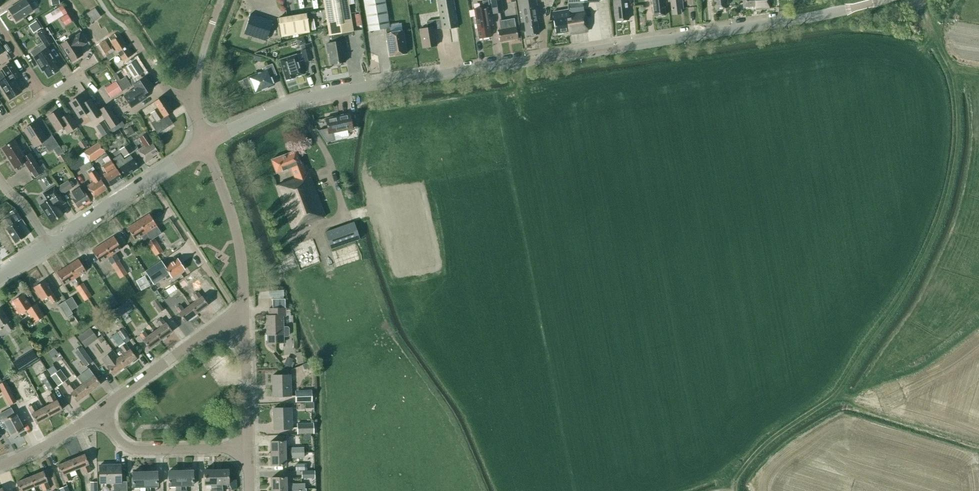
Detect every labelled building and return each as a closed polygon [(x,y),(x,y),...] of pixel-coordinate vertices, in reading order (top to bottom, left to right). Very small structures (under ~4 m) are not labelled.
[(16,22),(32,11),(25,0),(23,0),(8,9),(16,22)] [(331,64),(345,62),(343,50),(344,50),(342,41),(340,41),(339,34),(353,31),(348,0),(323,0),(325,10),(329,35),(330,35),(331,43),(326,43),(328,53),(329,53),(331,64)] [(369,31),(385,28),(386,34),(389,56),(406,53),(403,31),(391,33),(390,27),(389,27),(384,0),(363,0),(369,31)] [(420,29),(423,48),(436,45),(433,29),(441,27),(442,30),(458,27),(453,0),(438,0),(437,0),(440,19),(426,21),(427,28),(420,29)] [(490,36),(489,26),(493,25),(490,7),(489,7),(488,0),(482,1),(483,7),(474,9),(479,38),(490,36)] [(492,14),(503,12),(501,0),(489,0),(492,14)] [(536,0),(518,0),(521,23),(524,22),(526,36),(538,34),(536,20),(539,19),(536,0)] [(569,34),(587,31),(582,3),(598,2),(598,0),(567,0),(568,3),(565,4),(565,9),(553,11),(556,33),(568,31),(569,34)] [(614,14),(615,21),(628,20),(627,13),(626,0),(613,0),(614,14)] [(653,16),(665,15),(664,7),(666,6),(665,0),(651,0),(653,16)] [(668,2),(670,2),(672,14),(681,13),(680,9),(683,9),(682,0),(668,0),(668,2)] [(714,10),(726,8),(725,0),(714,0),(714,10)] [(743,7),(755,6),(755,9),(769,9),(769,7),(770,7),(769,0),(743,0),(743,7)] [(44,16),(48,24),(63,15),(59,8),(44,16)] [(85,15),(91,23),(101,16),(95,8),(85,15)] [(250,15),(245,30),(267,37),(272,21),(250,15)] [(290,36),(310,33),(307,15),(287,18),(290,36)] [(517,39),(515,27),(514,18),(499,21),(500,29),(497,30),(499,42),(517,39)] [(31,24),(36,31),(41,28),(36,21),(31,24)] [(47,49),(45,47),(52,43),(43,30),(37,34),(43,43),(30,52),(42,71),(44,70),(48,77),(59,70),(54,63),(55,62),(47,49)] [(71,38),(60,45),(71,62),(82,55),(78,48),(86,43),(79,33),(72,38),(71,38)] [(109,60),(119,54),(123,61),(132,55),(119,36),(116,37),(114,34),(109,37),(113,45),(109,47),(105,40),(99,43),(109,60)] [(298,46),(305,44),(303,37),(296,39),(298,46)] [(312,61),(309,49),(301,50),(304,62),(312,61)] [(296,55),(287,57),(287,56),(279,59),(286,80),(294,77),(302,74),(296,55)] [(126,73),(129,71),(134,78),(142,72),(135,60),(122,68),(126,73)] [(7,77),(4,79),(0,73),(0,85),(9,99),(21,92),(13,79),(19,75),(11,63),(2,69),(7,77)] [(252,85),(254,90),(256,91),(273,85),(270,77),(276,75),(272,64),(265,66),(267,70),(249,77),(249,78),(243,80),(246,87),(252,85)] [(126,76),(118,82),(117,82),(123,91),(131,85),(126,76)] [(123,95),(131,107),(146,97),(144,94),(153,88),(145,76),(133,84),(135,88),(123,95)] [(115,81),(104,88),(111,98),(122,91),(115,81)] [(79,118),(86,113),(91,121),(100,115),(90,98),(85,102),(81,95),(69,102),(79,118)] [(151,113),(157,121),(157,122),(164,117),(172,111),(162,96),(153,102),(157,108),(151,113)] [(142,110),(145,115),(157,107),(153,102),(142,110)] [(99,110),(110,128),(119,123),(108,105),(99,110)] [(64,127),(67,133),(77,127),(68,113),(63,116),(58,110),(47,117),(57,131),(64,127)] [(349,113),(325,118),(328,134),(352,128),(349,113)] [(157,133),(169,126),(164,117),(157,122),(157,121),(151,125),(157,133)] [(110,131),(104,121),(95,126),(102,137),(110,131)] [(42,142),(49,152),(58,146),(51,134),(45,137),(35,122),(23,130),(34,147),(42,142)] [(127,137),(134,133),(131,127),(123,131),(127,137)] [(137,150),(146,163),(153,158),(152,156),(158,152),(145,133),(139,138),(144,146),(137,150)] [(42,172),(30,153),(25,156),(15,140),(2,148),(15,168),(24,162),(34,178),(42,172)] [(82,149),(87,146),(83,140),(78,143),(82,149)] [(84,152),(90,162),(105,152),(98,142),(84,152)] [(133,151),(128,144),(119,149),(124,157),(133,151)] [(295,150),(271,160),(276,173),(290,167),(294,178),(275,186),(292,229),(325,217),(309,172),(306,174),(301,162),(300,163),(295,150)] [(130,155),(124,159),(123,160),(120,154),(113,158),(125,176),(139,167),(132,158),(130,155)] [(79,156),(79,155),(67,163),(73,172),(85,164),(79,156)] [(102,165),(106,172),(103,174),(110,186),(122,178),(110,160),(105,163),(102,165)] [(107,188),(94,170),(88,174),(93,182),(86,186),(94,197),(107,188)] [(53,182),(48,175),(42,179),(46,186),(53,182)] [(58,187),(62,194),(72,187),(68,181),(58,187)] [(40,205),(51,222),(63,215),(57,206),(65,201),(54,185),(42,193),(46,201),(40,205)] [(72,199),(78,207),(90,200),(81,186),(71,193),(74,198),(72,199)] [(16,222),(22,219),(16,209),(9,212),(10,213),(4,216),(7,220),(7,221),(10,226),(6,229),(15,243),(25,237),(16,222)] [(146,233),(150,240),(154,238),(161,233),(157,226),(149,214),(138,221),(146,233)] [(150,240),(146,233),(138,221),(127,228),(135,240),(141,236),(145,243),(147,242),(150,240)] [(325,232),(331,248),(359,239),(353,222),(325,232)] [(113,236),(102,243),(110,256),(114,262),(118,260),(120,259),(115,253),(121,249),(113,236)] [(154,238),(150,240),(147,242),(151,249),(158,244),(154,238)] [(114,262),(110,256),(102,243),(92,250),(99,263),(108,258),(112,264),(114,262)] [(158,244),(151,249),(155,255),(162,251),(158,244)] [(185,269),(178,258),(165,266),(162,261),(145,272),(149,278),(150,277),(153,281),(161,276),(163,279),(169,274),(172,278),(185,269)] [(78,259),(67,266),(75,278),(86,271),(78,259)] [(118,260),(114,262),(112,264),(116,271),(122,267),(118,260)] [(75,278),(67,266),(56,273),(64,285),(71,281),(73,284),(77,282),(75,278)] [(122,267),(116,271),(120,278),(127,274),(122,267)] [(187,284),(193,280),(190,275),(184,279),(187,284)] [(206,297),(214,291),(206,279),(198,286),(206,297)] [(44,280),(33,287),(41,300),(48,296),(52,303),(57,300),(44,280)] [(142,290),(151,285),(148,280),(140,284),(142,290)] [(76,287),(80,294),(87,290),(83,283),(76,287)] [(284,297),(284,289),(269,290),(269,297),(284,297)] [(87,290),(80,294),(84,300),(91,296),(87,290)] [(162,299),(169,295),(165,290),(158,294),(162,299)] [(197,300),(190,305),(196,313),(208,305),(202,297),(201,297),(198,292),(193,295),(197,300)] [(22,294),(12,301),(16,306),(15,307),(19,314),(26,310),(34,322),(44,316),(36,304),(31,307),(27,299),(26,300),(22,294)] [(115,295),(107,300),(111,308),(119,303),(115,295)] [(77,306),(72,297),(65,301),(71,310),(77,306)] [(285,298),(272,298),(273,307),(286,307),(285,298)] [(164,309),(157,299),(152,303),(159,313),(164,309)] [(72,313),(64,301),(58,305),(66,317),(72,313)] [(119,317),(132,308),(128,302),(115,311),(119,317)] [(196,313),(190,305),(183,310),(180,305),(176,308),(179,313),(179,314),(185,322),(196,313)] [(0,308),(0,327),(4,325),(8,331),(13,329),(9,322),(1,308),(0,308)] [(269,315),(267,315),(267,343),(284,342),(283,336),(288,336),(289,335),(289,327),(287,326),(283,326),(283,316),(285,316),(285,308),(269,309),(269,315)] [(109,324),(117,318),(111,311),(103,317),(109,324)] [(161,327),(154,332),(160,340),(172,331),(166,323),(165,324),(161,319),(157,322),(161,327)] [(136,330),(130,321),(124,325),(130,334),(136,330)] [(78,337),(85,346),(96,337),(90,328),(78,337)] [(124,343),(125,344),(130,340),(122,329),(117,332),(124,343)] [(124,343),(117,332),(111,337),(119,347),(124,343)] [(160,340),(154,332),(147,337),(144,332),(140,335),(143,340),(149,348),(160,340)] [(124,354),(118,358),(124,366),(136,358),(130,350),(125,344),(120,347),(124,354)] [(92,361),(82,347),(74,352),(85,367),(92,361)] [(51,358),(58,353),(54,348),(47,353),(51,358)] [(34,350),(13,361),(17,369),(38,358),(34,350)] [(124,366),(118,358),(113,351),(102,359),(113,375),(124,366)] [(290,367),(293,359),(287,357),(284,364),(290,367)] [(51,375),(57,371),(53,365),(47,370),(51,375)] [(67,379),(60,369),(57,371),(51,375),(51,376),(58,385),(67,379)] [(88,380),(82,384),(88,393),(100,384),(89,370),(83,374),(88,380)] [(272,375),(273,396),(291,396),(290,374),(272,375)] [(56,387),(50,376),(43,380),(49,391),(56,387)] [(10,404),(15,401),(15,402),(16,401),(5,381),(0,384),(0,386),(10,404)] [(77,401),(88,393),(82,384),(76,389),(72,382),(66,386),(71,393),(77,401)] [(295,390),(295,402),(312,401),(311,390),(295,390)] [(50,404),(44,407),(49,416),(61,410),(56,401),(53,394),(47,397),(50,404)] [(36,423),(49,416),(44,407),(38,411),(34,404),(28,407),(32,414),(31,414),(36,423)] [(16,415),(14,415),(11,408),(0,414),(0,420),(4,428),(7,427),(11,435),(23,429),(16,415)] [(273,408),(274,429),(292,429),(291,408),(273,408)] [(297,424),(297,434),(314,433),(313,423),(297,424)] [(270,441),(270,453),(304,452),(303,447),(285,448),(285,441),(270,441)] [(304,457),(304,452),(270,453),(271,465),(286,465),(285,458),(304,457)] [(84,454),(71,460),(75,470),(82,467),(85,474),(91,471),(88,464),(84,454)] [(69,472),(75,470),(71,460),(58,465),(62,475),(65,482),(72,479),(69,472)] [(99,465),(100,483),(113,483),(114,490),(127,490),(127,481),(121,481),(120,464),(99,465)] [(217,489),(217,484),(216,469),(204,470),(204,484),(211,484),(211,490),(217,490),(217,489)] [(217,484),(217,490),(222,490),(222,484),(229,484),(228,469),(216,469),(217,484)] [(180,470),(168,471),(169,485),(175,485),(176,490),(181,490),(180,470)] [(181,490),(186,490),(186,485),(193,484),(192,470),(180,470),(181,490)] [(301,470),(301,478),(315,477),(315,470),(301,470)] [(43,471),(29,477),(34,487),(40,484),(43,490),(49,488),(43,471)] [(145,472),(145,490),(151,490),(150,486),(157,486),(157,471),(145,472)] [(145,472),(132,472),(133,486),(140,486),(140,490),(145,490),(145,472)] [(34,487),(29,477),(16,482),(20,490),(28,490),(27,489),(34,487)] [(271,477),(271,489),(305,488),(304,484),(286,484),(286,477),(271,477)]
